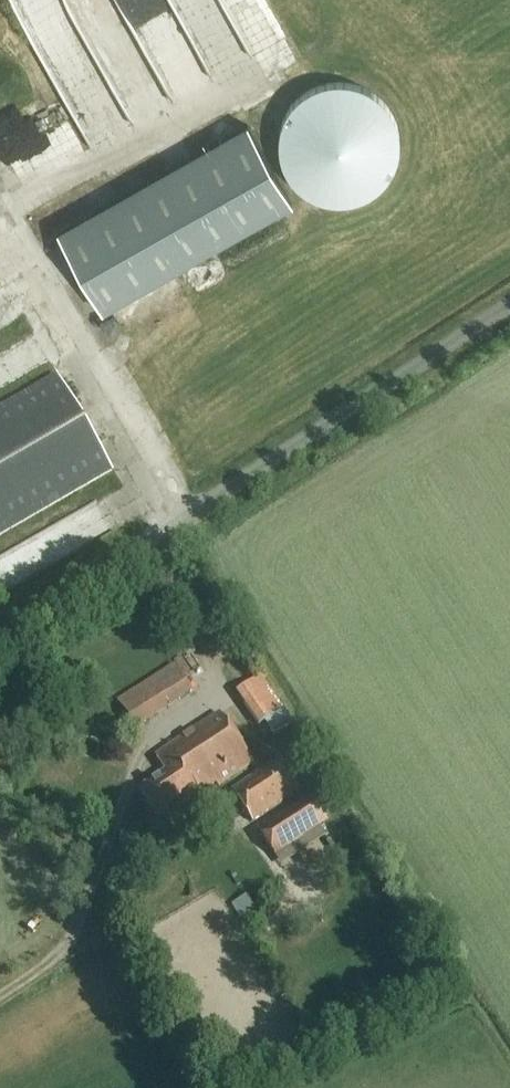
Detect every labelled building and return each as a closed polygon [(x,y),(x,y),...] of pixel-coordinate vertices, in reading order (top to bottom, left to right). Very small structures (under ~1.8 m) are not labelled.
[(49,59),(93,38),(101,54),(147,32),(154,47),(188,31),(197,49),(239,28),(226,0),(20,0),(49,59)] [(299,91),(300,193),(408,192),(407,105),(347,106),(346,90),(299,91)] [(7,128),(19,145),(36,134),(24,117),(7,128)] [(102,313),(293,204),(247,123),(56,232),(102,313)] [(0,407),(0,535),(112,470),(57,375),(0,407)] [(184,657),(122,692),(139,723),(201,687),(184,657)] [(292,726),(259,677),(235,694),(257,727),(262,723),(273,739),(292,726)] [(252,765),(219,713),(155,755),(166,773),(138,791),(156,817),(183,800),(185,803),(202,792),(204,796),(252,765)] [(278,760),(231,792),(251,822),(298,790),(278,760)] [(275,856),(327,821),(311,796),(258,831),(275,856)] [(201,801),(191,808),(198,818),(208,811),(201,801)]
